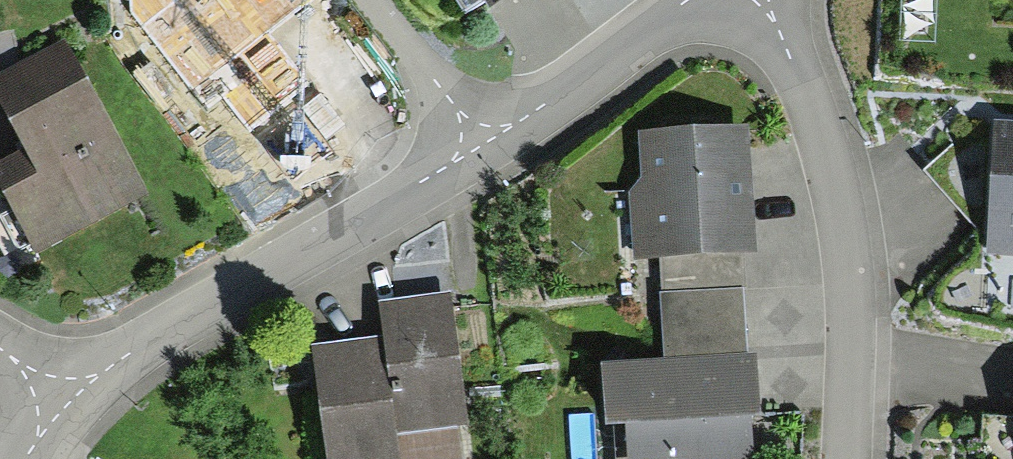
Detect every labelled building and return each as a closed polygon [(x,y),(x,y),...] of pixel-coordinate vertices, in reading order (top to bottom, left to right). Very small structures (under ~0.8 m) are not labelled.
[(185,1),(199,20),(150,57),(226,156),(301,99),(253,37),(264,29),(241,0),(187,0),(185,1)] [(460,27),(502,0),(442,0),(460,27)] [(0,76),(0,134),(15,161),(0,170),(0,213),(26,260),(135,201),(51,48),(0,76)] [(986,135),(983,256),(1012,257),(1012,136),(986,135)] [(734,139),(637,144),(639,195),(613,196),(617,265),(741,258),(734,139)] [(302,353),(314,458),(384,458),(380,429),(449,421),(435,295),(363,303),(368,346),(302,353)] [(648,301),(652,369),(597,372),(602,458),(741,458),(733,297),(648,301)]
